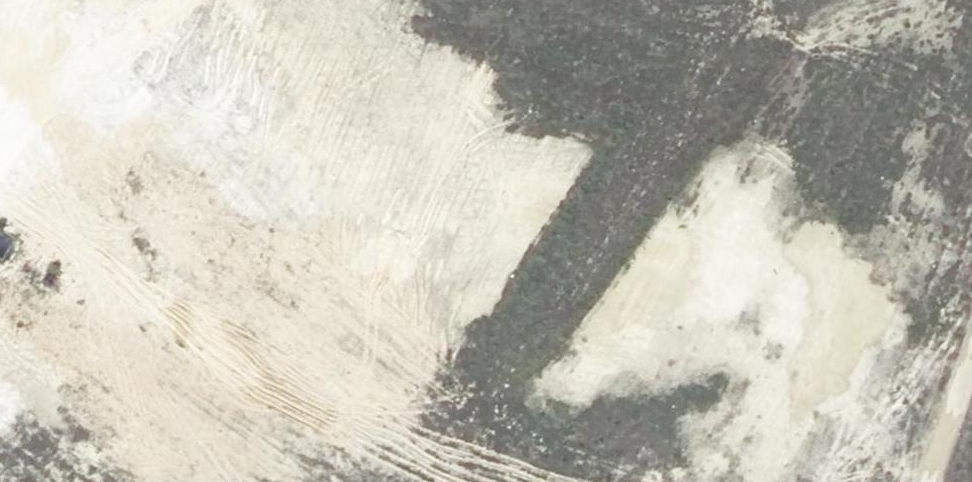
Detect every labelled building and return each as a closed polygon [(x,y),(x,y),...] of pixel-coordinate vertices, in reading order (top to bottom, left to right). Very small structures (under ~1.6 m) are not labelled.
[(785,300),(801,202),(709,188),(694,286),(785,300)] [(738,449),(778,348),(688,313),(648,414),(738,449)] [(157,454),(151,463),(85,422),(69,447),(58,439),(34,477),(42,481),(203,481),(157,454)] [(717,466),(616,476),(617,481),(718,481),(717,466)]
